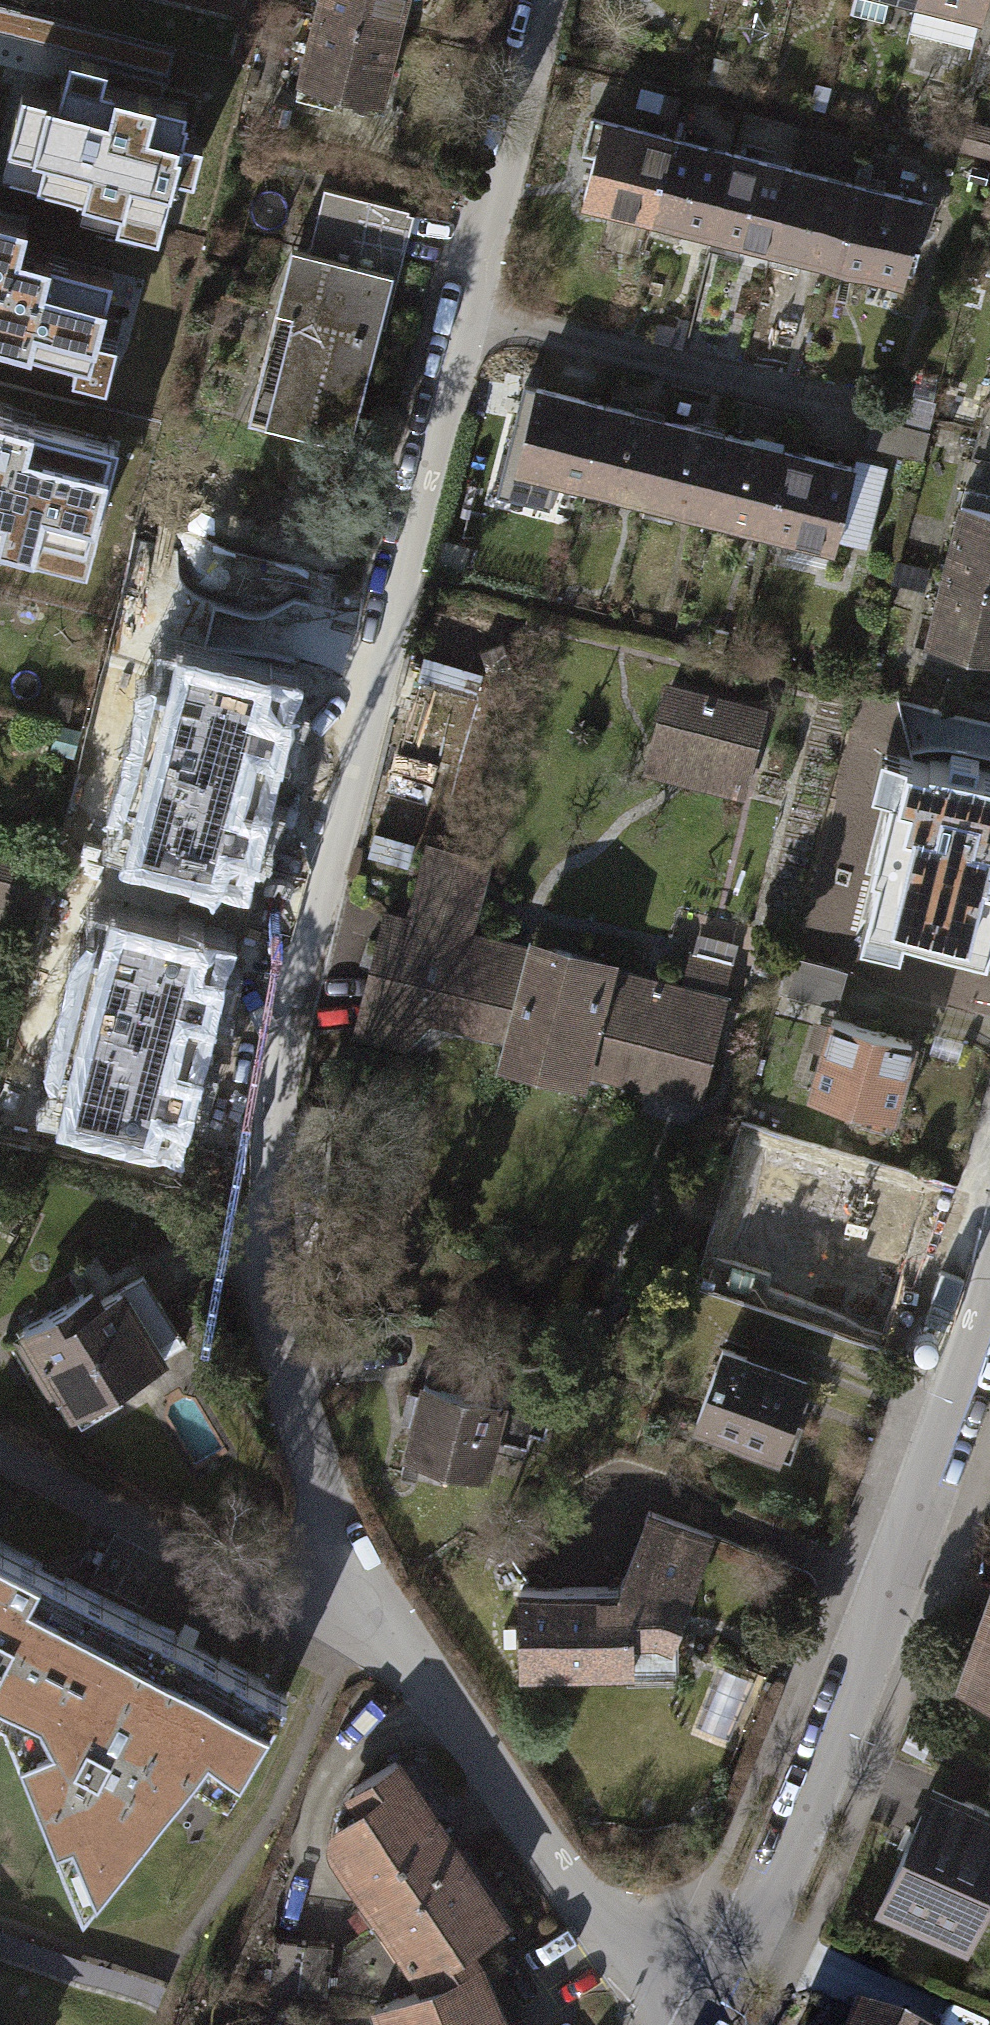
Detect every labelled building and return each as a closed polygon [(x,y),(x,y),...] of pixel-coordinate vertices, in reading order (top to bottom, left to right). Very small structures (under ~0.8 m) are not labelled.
[(290,79),(371,100),(397,0),(310,0),(290,79)] [(972,15),(976,0),(910,0),(972,15)] [(54,102),(20,93),(6,147),(45,157),(37,185),(122,207),(117,225),(156,235),(189,110),(105,87),(110,67),(67,56),(54,102)] [(912,200),(584,115),(574,151),(587,154),(575,199),(891,280),(912,200)] [(283,242),(238,417),(339,442),(400,206),(315,185),(299,246),(283,242)] [(88,361),(110,276),(19,252),(26,223),(0,216),(0,338),(88,361)] [(971,429),(989,434),(989,355),(971,429)] [(873,473),(527,387),(506,468),(822,547),(826,534),(856,541),(873,473)] [(0,416),(0,552),(89,574),(121,445),(0,416)] [(971,429),(953,501),(915,651),(949,659),(951,648),(989,658),(989,434),(971,429)] [(455,809),(494,634),(432,621),(393,795),(455,809)] [(304,677),(162,640),(108,848),(251,885),(304,677)] [(749,712),(657,691),(646,743),(705,756),(700,779),(733,786),(749,712)] [(888,754),(879,792),(896,797),(878,873),(883,875),(866,943),(906,953),(910,940),(989,959),(989,781),(888,754)] [(395,915),(368,908),(340,1010),(424,1033),(429,1015),(503,1034),(496,1059),(686,1109),(722,974),(637,951),(631,976),(461,931),(478,869),(413,851),(395,915)] [(239,939),(89,901),(36,1111),(185,1149),(239,939)] [(825,1017),(805,1087),(882,1109),(902,1039),(825,1017)] [(884,1225),(774,1190),(754,1252),(832,1277),(837,1261),(883,1276),(898,1229),(884,1225)] [(82,1287),(16,1325),(36,1360),(28,1365),(42,1389),(50,1384),(71,1420),(111,1397),(105,1385),(153,1357),(131,1320),(152,1308),(133,1275),(90,1300),(82,1287)] [(797,1376),(715,1347),(689,1422),(781,1454),(792,1420),(783,1417),(790,1396),(797,1376)] [(491,1400),(415,1380),(396,1452),(475,1472),(484,1435),(517,1444),(521,1429),(535,1433),(544,1398),(494,1386),(491,1400)] [(512,1588),(512,1669),(623,1666),(623,1637),(646,1636),(662,1642),(705,1533),(639,1509),(609,1587),(512,1588)] [(72,1908),(183,1766),(218,1791),(277,1692),(0,1544),(0,1720),(72,1908)] [(979,1615),(955,1681),(989,1694),(989,1584),(979,1615)] [(723,1667),(719,1729),(755,1732),(759,1669),(723,1667)] [(354,1803),(335,1815),(327,1827),(327,1845),(420,1985),(469,1966),(456,1944),(492,1920),(384,1760),(344,1787),(354,1803)] [(872,1904),(908,1920),(914,1906),(963,1927),(989,1866),(989,1815),(924,1786),(908,1823),(872,1904)] [(469,1966),(420,1985),(382,1999),(393,2024),(493,2024),(492,2023),(469,1966)] [(865,2019),(852,2013),(847,2024),(879,2024),(865,2019)]
